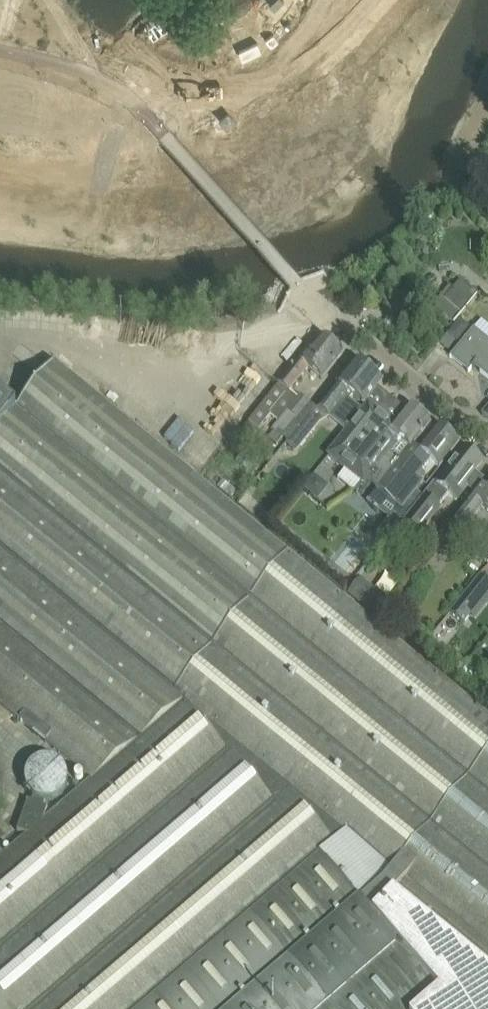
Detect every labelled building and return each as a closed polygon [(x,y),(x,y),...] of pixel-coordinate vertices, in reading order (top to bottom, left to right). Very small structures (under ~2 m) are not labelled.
[(432,305),(454,323),(478,294),(461,280),(453,289),(449,285),(432,305)] [(460,319),(447,334),(458,343),(470,328),(460,319)] [(473,328),(450,358),(451,358),(451,357),(468,371),(468,372),(469,373),(472,369),(476,365),(482,370),(480,372),(487,378),(487,341),(473,328)] [(280,383),(291,392),(303,377),(309,369),(322,380),(331,368),(343,353),(323,336),(313,348),(311,346),(280,383)] [(92,779),(43,822),(48,808),(44,807),(45,803),(46,801),(49,801),(52,800),(55,799),(59,798),(62,795),(63,793),(65,789),(67,786),(67,783),(68,780),(68,777),(67,774),(66,771),(63,766),(60,763),(58,762),(56,760),(55,760),(51,759),(49,759),(45,759),(40,759),(38,760),(36,762),(33,763),(30,767),(29,769),(28,771),(26,775),(26,778),(26,783),(26,785),(27,788),(30,794),(31,795),(31,796),(33,797),(33,798),(30,803),(27,802),(18,831),(29,835),(27,836),(5,855),(0,849),(0,1008),(487,1008),(487,715),(67,371),(54,361),(49,368),(17,407),(8,399),(7,400),(0,395),(0,704),(92,779)] [(344,376),(318,409),(329,418),(341,403),(358,417),(367,407),(364,405),(370,397),(378,386),(382,381),(381,380),(356,361),(344,376)] [(280,383),(249,421),(259,429),(270,415),(278,421),(298,397),(291,392),(280,383)] [(284,436),(310,403),(300,395),(298,397),(278,421),(273,429),(274,430),(268,437),(277,445),(283,437),(284,436)] [(358,417),(329,454),(365,483),(366,481),(374,470),(385,478),(387,480),(398,466),(411,449),(414,446),(413,446),(430,423),(431,422),(410,406),(407,409),(397,421),(389,432),(380,443),(377,441),(389,426),(379,417),(381,414),(369,404),(367,407),(358,417)] [(319,424),(311,418),(309,416),(289,440),(288,441),(286,445),(296,452),(319,424)] [(178,419),(163,437),(178,449),(193,432),(178,419)] [(374,470),(366,481),(376,489),(402,510),(424,482),(416,476),(429,460),(440,469),(447,459),(460,443),(438,425),(437,427),(436,428),(430,423),(413,446),(414,446),(411,449),(398,466),(387,480),(385,478),(374,470)] [(409,515),(404,522),(420,534),(442,507),(438,505),(447,494),(457,501),(468,488),(464,485),(470,477),(475,472),(483,461),(466,448),(454,464),(438,484),(435,482),(426,494),(409,515)] [(237,492),(235,490),(222,480),(217,486),(232,498),(237,492)] [(486,489),(482,485),(475,494),(469,501),(454,520),(443,534),(444,535),(443,540),(450,547),(454,542),(465,528),(482,506),(487,510),(487,487),(486,489)] [(376,489),(366,502),(389,520),(375,537),(385,545),(404,522),(409,515),(402,510),(376,489)] [(487,563),(487,540),(476,555),(487,564),(487,563)] [(450,613),(463,624),(487,591),(487,582),(480,576),(450,613)] [(361,578),(348,594),(375,616),(389,600),(361,578)] [(431,638),(422,650),(432,658),(441,646),(431,638)]
